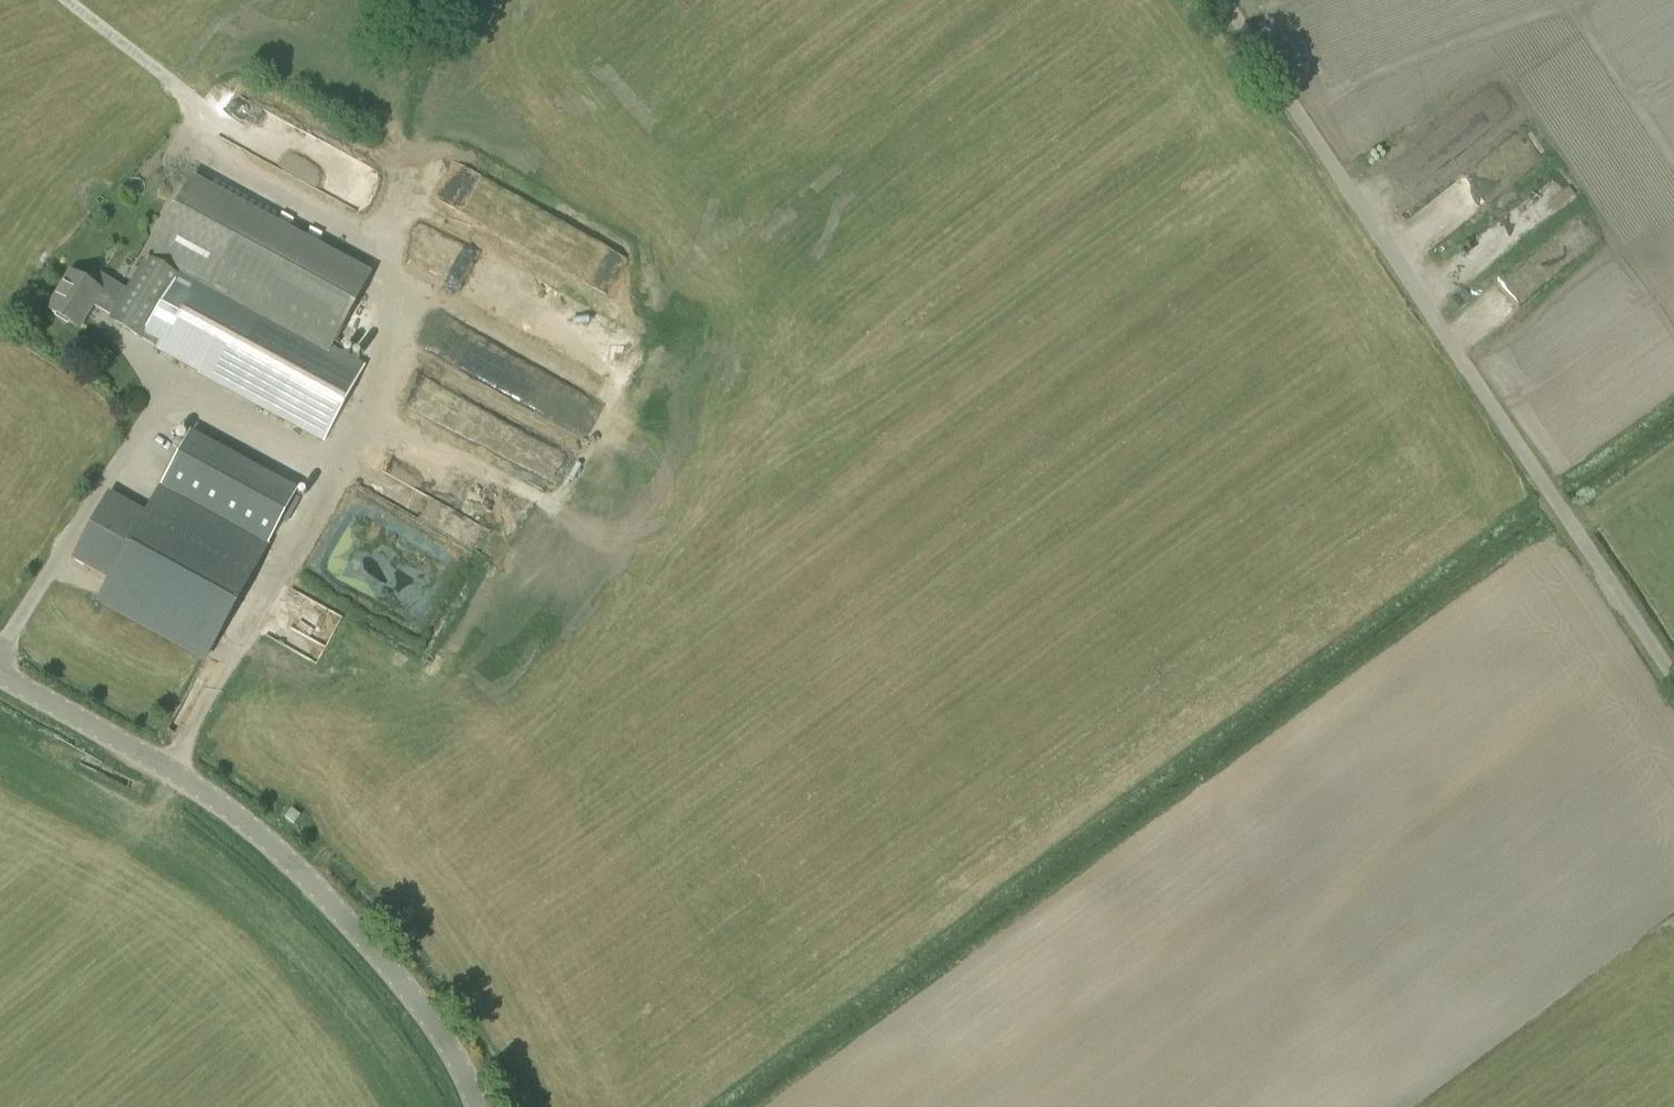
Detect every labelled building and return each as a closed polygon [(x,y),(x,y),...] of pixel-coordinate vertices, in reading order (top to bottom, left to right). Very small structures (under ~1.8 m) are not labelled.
[(375,275),(197,178),(149,257),(147,257),(127,289),(93,269),(86,281),(71,272),(48,309),(79,328),(93,306),(110,316),(108,319),(159,349),(158,352),(325,441),(366,366),(332,348),(375,275)] [(111,491),(73,559),(110,580),(100,599),(206,657),(266,548),(159,490),(148,511),(111,491)]
